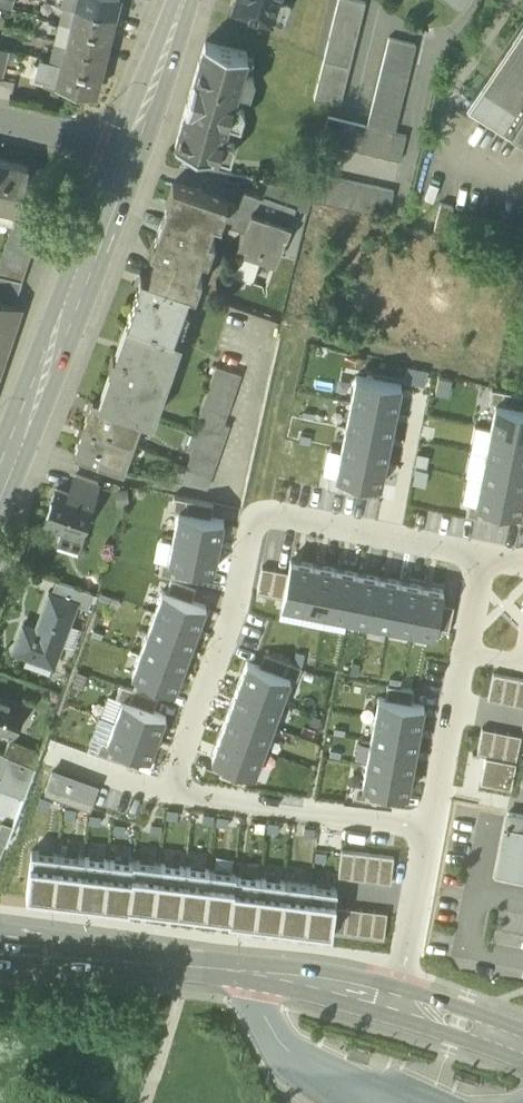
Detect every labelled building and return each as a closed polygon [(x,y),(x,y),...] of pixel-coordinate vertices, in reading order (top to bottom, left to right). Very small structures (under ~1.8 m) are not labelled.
[(12,10),(15,0),(0,0),(0,7),(12,10)] [(76,4),(115,14),(118,0),(77,0),(76,4)] [(275,6),(277,0),(235,0),(233,4),(271,17),(275,6)] [(350,67),(366,2),(357,0),(339,0),(324,61),(350,67)] [(60,21),(72,24),(76,4),(65,2),(60,21)] [(115,14),(76,4),(72,24),(110,34),(115,14)] [(55,40),(67,43),(72,24),(60,21),(55,40)] [(475,100),(522,30),(522,23),(467,104),(522,140),(522,130),(475,100)] [(110,34),(72,24),(67,43),(105,53),(110,34)] [(475,100),(522,130),(522,30),(475,100)] [(389,38),(380,76),(407,82),(415,44),(389,38)] [(51,60),(62,63),(67,43),(55,40),(51,60)] [(175,144),(217,156),(247,54),(205,42),(200,60),(199,60),(180,126),(181,126),(175,144)] [(105,53),(67,43),(62,63),(100,73),(105,53)] [(2,78),(9,49),(0,47),(0,78),(2,78)] [(36,77),(57,83),(62,63),(51,60),(49,65),(40,63),(36,77)] [(314,100),(341,106),(350,67),(324,61),(314,100)] [(100,73),(62,63),(57,83),(95,93),(100,73)] [(380,76),(368,127),(394,133),(407,82),(380,76)] [(407,136),(394,133),(368,127),(329,117),(323,143),(401,162),(407,136)] [(18,207),(18,206),(28,166),(0,159),(0,203),(18,207)] [(310,200),(389,218),(395,192),(316,174),(313,189),(310,200)] [(296,207),(308,211),(310,200),(313,189),(269,180),(264,196),(296,207)] [(157,252),(148,276),(189,291),(196,272),(200,260),(202,255),(208,236),(221,200),(173,183),(166,203),(174,206),(169,221),(167,221),(161,239),(154,237),(152,243),(150,249),(157,252)] [(244,191),(239,206),(290,224),(296,207),(264,196),(263,197),(244,191)] [(409,222),(447,232),(454,206),(415,197),(409,222)] [(276,265),(290,224),(239,206),(227,202),(221,221),(245,230),(237,251),(262,260),(276,265)] [(0,203),(0,222),(13,225),(14,221),(18,207),(0,203)] [(14,221),(39,230),(44,215),(18,206),(18,207),(14,221)] [(0,262),(0,274),(22,279),(39,230),(14,221),(13,225),(0,262)] [(208,236),(202,255),(208,257),(214,238),(208,236)] [(253,287),(262,260),(237,251),(228,278),(253,287)] [(196,272),(189,291),(195,293),(202,274),(196,272)] [(22,279),(0,274),(0,297),(14,302),(22,279)] [(173,336),(189,291),(148,276),(140,274),(136,286),(138,287),(127,319),(132,321),(173,336)] [(21,304),(14,302),(0,297),(0,365),(21,304)] [(181,339),(173,336),(132,321),(120,356),(112,353),(108,366),(116,368),(104,402),(137,413),(143,415),(153,419),(181,339)] [(182,480),(207,488),(229,425),(224,423),(241,374),(216,365),(198,416),(203,418),(182,480)] [(402,382),(356,373),(351,399),(397,408),(402,382)] [(496,402),(522,407),(522,394),(492,387),(489,400),(496,402)] [(127,440),(137,413),(104,402),(92,397),(83,424),(127,440)] [(397,408),(351,399),(346,424),(391,433),(397,408)] [(496,402),(490,427),(522,434),(522,407),(496,402)] [(127,440),(133,442),(143,415),(137,413),(127,440)] [(118,468),(127,440),(83,424),(73,452),(118,468)] [(391,433),(346,424),(341,449),(386,458),(391,433)] [(490,427),(485,452),(522,460),(522,434),(490,427)] [(133,442),(127,440),(118,468),(124,470),(133,442)] [(324,471),(330,472),(336,473),(341,449),(329,446),(324,471)] [(336,473),(335,475),(369,481),(381,484),(386,458),(341,449),(336,473)] [(485,452),(480,477),(522,486),(522,460),(485,452)] [(366,494),(369,481),(335,475),(336,473),(330,472),(327,487),(366,494)] [(69,492),(92,500),(99,482),(76,474),(69,492)] [(462,500),(468,502),(475,503),(480,477),(467,475),(462,500)] [(480,477),(475,503),(508,510),(520,512),(522,500),(522,486),(480,477)] [(58,542),(80,549),(85,534),(81,533),(92,500),(69,492),(56,488),(45,521),(63,528),(58,542)] [(178,509),(211,516),(214,503),(174,495),(172,508),(178,509)] [(505,523),(508,510),(475,503),(468,502),(466,515),(505,523)] [(211,516),(178,509),(173,535),(218,544),(224,518),(211,516)] [(201,567),(213,570),(218,544),(173,535),(172,539),(168,561),(201,567)] [(155,558),(161,559),(168,561),(172,539),(159,536),(155,558)] [(282,597),(281,603),(304,607),(313,562),(291,558),(288,571),(282,597)] [(201,567),(168,561),(161,559),(159,573),(198,580),(201,567)] [(325,612),(335,567),(313,562),(304,607),(325,612)] [(270,594),(275,568),(262,566),(257,592),(270,594)] [(347,616),(356,571),(335,567),(325,612),(347,616)] [(275,568),(270,594),(282,597),(288,571),(275,568)] [(369,621),(378,575),(356,571),(347,616),(369,621)] [(391,625),(400,580),(378,575),(369,621),(391,625)] [(174,578),(169,591),(194,600),(199,587),(174,578)] [(77,603),(89,608),(94,593),(56,580),(52,593),(77,602),(77,603)] [(412,629),(421,584),(400,580),(391,625),(412,629)] [(441,602),(444,589),(421,584),(412,629),(434,634),(436,628),(441,602)] [(169,591),(163,588),(155,610),(198,626),(206,604),(194,600),(169,591)] [(14,650),(54,665),(62,644),(69,623),(77,603),(77,602),(52,593),(50,592),(44,609),(46,610),(39,629),(24,623),(14,650)] [(454,604),(441,602),(436,628),(449,631),(454,604)] [(198,626),(155,610),(147,630),(191,646),(198,626)] [(69,623),(62,644),(73,648),(81,627),(69,623)] [(191,646),(147,630),(140,651),(183,667),(191,646)] [(140,651),(132,673),(138,675),(163,684),(175,688),(183,667),(140,651)] [(264,653),(260,665),(291,676),(297,679),(302,666),(264,653)] [(260,665),(247,660),(238,685),(281,701),(291,676),(260,665)] [(500,701),(506,674),(493,672),(487,698),(500,701)] [(514,703),(519,677),(506,674),(500,701),(514,703)] [(138,675),(133,687),(158,696),(163,684),(138,675)] [(514,703),(522,705),(522,678),(519,677),(514,703)] [(154,709),(158,696),(133,687),(121,683),(116,695),(123,698),(154,709)] [(387,683),(385,696),(412,701),(414,688),(387,683)] [(238,685),(229,709),(273,724),(281,701),(238,685)] [(109,692),(101,714),(115,719),(123,698),(116,695),(109,692)] [(14,732),(26,704),(0,693),(0,727),(14,732)] [(385,696),(379,695),(374,718),(421,725),(424,704),(412,701),(385,696)] [(154,709),(123,698),(115,719),(158,735),(166,713),(154,709)] [(273,724),(229,709),(221,733),(264,749),(273,724)] [(88,748),(96,750),(100,738),(107,740),(115,719),(101,714),(88,748)] [(420,726),(374,718),(371,739),(416,747),(420,726)] [(138,752),(150,756),(158,735),(115,719),(107,740),(138,752)] [(490,755),(495,729),(482,726),(477,752),(485,754),(490,755)] [(503,757),(508,731),(495,729),(490,755),(503,757)] [(508,731),(503,757),(516,760),(521,734),(508,731)] [(221,733),(211,757),(224,762),(249,771),(255,773),(264,749),(221,733)] [(10,737),(4,751),(11,754),(36,764),(41,750),(10,737)] [(132,767),(138,752),(107,740),(100,738),(96,750),(94,754),(132,767)] [(416,747),(371,739),(366,761),(412,769),(416,747)] [(11,754),(4,751),(0,750),(0,766),(6,769),(11,754)] [(25,794),(36,764),(11,754),(6,769),(3,776),(0,783),(0,784),(25,794)] [(490,755),(485,754),(480,781),(511,786),(516,760),(503,757),(490,755)] [(366,761),(362,783),(395,790),(408,792),(412,769),(366,761)] [(249,771),(224,762),(220,774),(244,784),(249,771)] [(100,784),(54,767),(45,792),(90,809),(92,805),(100,784)] [(393,803),(395,790),(362,783),(356,783),(353,795),(393,803)] [(522,875),(522,813),(509,810),(498,870),(522,875)] [(26,894),(52,897),(58,851),(31,848),(26,894)] [(338,875),(351,876),(355,850),(341,848),(338,875)] [(351,876),(365,878),(368,851),(355,850),(351,876)] [(83,854),(58,851),(52,897),(77,900),(83,854)] [(365,878),(378,880),(381,853),(368,851),(365,878)] [(395,855),(381,853),(378,880),(391,881),(395,855)] [(109,857),(83,854),(77,900),(103,903),(109,857)] [(134,861),(109,857),(103,903),(128,907),(128,905),(134,861)] [(128,905),(153,908),(159,861),(134,858),(134,861),(128,905)] [(153,908),(179,911),(184,864),(159,861),(153,908)] [(179,911),(204,914),(210,868),(184,864),(179,911)] [(235,871),(210,868),(204,914),(229,917),(235,873),(235,871)] [(229,919),(254,923),(260,876),(235,873),(229,917),(229,919)] [(254,923),(279,926),(285,879),(260,876),(254,923)] [(279,926),(304,929),(311,882),(285,879),(279,926)] [(337,886),(311,882),(304,929),(331,932),(331,930),(334,903),(337,886)] [(331,930),(344,932),(348,905),(334,903),(331,930)] [(344,932),(358,933),(361,907),(348,905),(344,932)] [(358,933),(371,935),(374,908),(361,907),(358,933)] [(387,910),(374,908),(371,935),(384,937),(387,910)]
